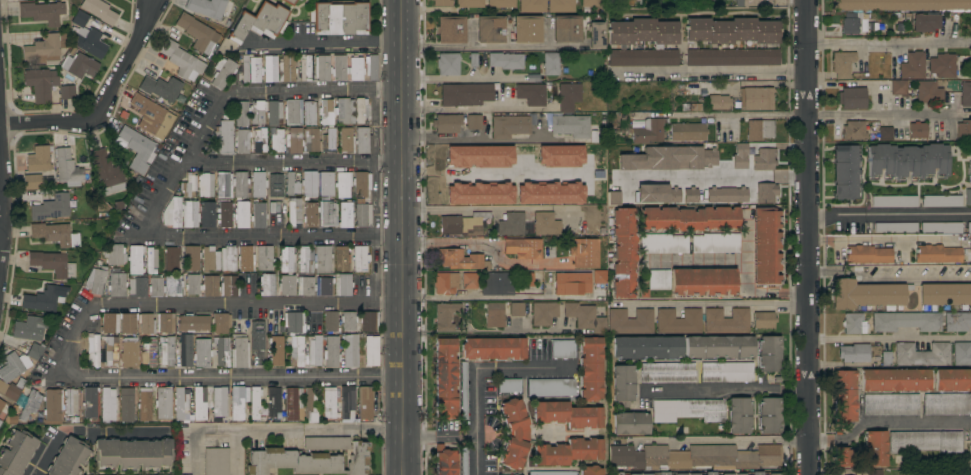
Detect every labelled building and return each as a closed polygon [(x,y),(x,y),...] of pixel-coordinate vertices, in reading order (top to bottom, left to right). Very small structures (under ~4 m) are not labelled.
[(79,7),(82,0),(100,0),(109,5),(107,9),(118,15),(111,27),(99,20),(100,19),(79,7)] [(184,8),(187,0),(206,0),(209,1),(209,0),(228,0),(233,2),(228,18),(222,15),(219,21),(196,12),(196,13),(184,8)] [(289,11),(284,20),(287,22),(281,33),(278,32),(274,37),(273,36),(271,39),(260,33),(259,36),(248,29),(238,46),(227,39),(228,36),(227,35),(229,32),(230,32),(240,15),(240,14),(242,10),(253,16),(262,0),(273,7),(275,3),(289,11)] [(488,8),(488,0),(515,0),(515,8),(488,8)] [(520,13),(520,0),(546,0),(546,13),(520,13)] [(548,12),(548,0),(574,0),(574,12),(548,12)] [(832,10),(832,0),(970,0),(970,12),(969,12),(969,10),(966,10),(966,11),(963,11),(963,10),(938,10),(938,11),(935,11),(935,10),(915,10),(915,12),(911,12),(911,10),(904,11),(900,11),(900,10),(866,11),(866,12),(863,12),(863,10),(839,11),(839,12),(836,12),(836,10),(832,10)] [(65,14),(58,15),(59,27),(47,28),(46,20),(32,21),(32,17),(19,17),(19,4),(33,3),(33,5),(56,3),(56,2),(60,1),(60,3),(64,3),(65,14)] [(368,31),(366,31),(366,34),(315,35),(315,32),(313,32),(313,21),(309,21),(309,8),(314,8),(314,2),(326,2),(326,1),(353,1),(353,2),(368,2),(368,31)] [(83,27),(88,30),(90,27),(102,34),(98,41),(108,46),(100,60),(75,46),(76,44),(72,41),(77,33),(76,33),(80,27),(70,21),(77,9),(89,16),(83,27)] [(193,18),(192,19),(214,31),(214,32),(220,35),(215,44),(214,43),(207,56),(202,53),(201,53),(191,47),(196,39),(183,32),(184,30),(175,24),(182,11),(193,18)] [(940,29),(939,29),(939,30),(934,30),(934,32),(914,32),(914,15),(918,15),(918,14),(922,14),(922,15),(927,15),(927,12),(939,13),(939,15),(941,15),(940,29)] [(858,34),(844,34),(844,36),(842,36),(842,34),(841,34),(841,24),(843,24),(843,18),(845,18),(845,13),(862,13),(862,14),(867,14),(875,14),(875,20),(867,20),(867,19),(861,19),(861,20),(858,20),(858,34)] [(465,43),(438,43),(437,17),(465,16),(465,43)] [(504,43),(477,43),(477,16),(504,16),(504,43)] [(541,43),(514,43),(513,16),(541,16),(541,43)] [(580,43),(553,43),(553,16),(580,16),(580,43)] [(608,67),(608,50),(621,50),(621,45),(625,45),(625,50),(654,49),(654,44),(653,44),(653,41),(643,42),(643,46),(639,46),(639,41),(632,41),(632,44),(608,45),(608,22),(631,21),(631,19),(655,18),(655,21),(678,21),(678,44),(662,45),(662,50),(678,50),(678,66),(608,67)] [(754,44),(754,41),(733,41),(733,44),(709,44),(709,41),(686,41),(686,18),(710,18),(710,21),(731,21),(731,18),(756,18),(756,21),(779,21),(779,44),(754,44)] [(604,49),(589,49),(589,31),(588,31),(588,27),(589,27),(589,22),(604,22),(604,49)] [(68,48),(59,48),(60,56),(59,56),(59,64),(48,64),(48,61),(45,61),(45,63),(36,63),(36,58),(23,59),(22,46),(34,46),(34,42),(43,41),(43,36),(44,36),(44,33),(59,33),(59,34),(68,33),(68,48)] [(206,64),(200,75),(197,73),(193,82),(187,78),(185,80),(175,74),(177,70),(178,67),(167,61),(169,57),(159,51),(166,37),(178,44),(177,47),(206,64)] [(686,66),(686,50),(779,49),(779,65),(686,66)] [(924,79),(900,79),(900,63),(907,63),(907,58),(909,58),(908,53),(913,53),(913,52),(921,51),(921,53),(924,53),(924,79)] [(88,58),(88,57),(100,64),(92,78),(84,73),(80,79),(66,71),(67,71),(59,66),(66,55),(72,58),(74,54),(76,55),(78,52),(88,58)] [(856,52),(856,57),(857,57),(857,62),(850,62),(850,79),(835,79),(835,71),(832,71),(832,62),(832,59),(832,52),(856,52)] [(459,56),(460,56),(460,59),(459,59),(459,76),(439,76),(439,69),(437,69),(436,59),(438,59),(438,53),(459,53),(459,56)] [(523,69),(512,69),(512,70),(509,70),(509,69),(500,69),(500,67),(488,67),(488,53),(502,53),(502,54),(504,54),(508,54),(523,54),(523,69)] [(558,68),(559,68),(559,72),(558,72),(558,75),(543,75),(543,67),(543,64),(543,53),(558,53),(558,68)] [(955,58),(956,58),(956,61),(955,61),(955,78),(936,78),(936,73),(929,74),(929,58),(936,58),(936,54),(943,54),(943,53),(947,53),(947,54),(955,54),(955,58)] [(260,70),(262,70),(262,74),(260,74),(260,82),(248,82),(248,81),(244,81),(244,67),(242,67),(241,55),(248,55),(248,57),(253,57),(253,54),(259,54),(259,57),(260,57),(260,70)] [(294,68),(297,68),(297,73),(294,73),(294,82),(282,82),(282,81),(278,81),(278,62),(279,62),(279,59),(282,59),(282,55),(294,55),(294,68)] [(313,64),(312,64),(312,74),(313,74),(313,79),(312,79),(312,81),(300,81),(300,55),(305,55),(313,55),(313,64)] [(329,67),(331,67),(331,74),(330,74),(330,81),(317,81),(317,78),(315,78),(315,69),(317,69),(317,65),(314,65),(314,61),(317,61),(317,55),(329,55),(329,67)] [(345,67),(347,67),(347,73),(346,73),(346,80),(333,80),(333,75),(332,75),(331,68),(333,68),(333,55),(345,55),(345,67)] [(362,68),(364,68),(364,75),(362,75),(362,80),(350,80),(350,74),(348,74),(348,68),(349,68),(349,57),(353,57),(353,55),(357,55),(357,58),(362,58),(362,68)] [(377,80),(368,80),(368,74),(364,74),(364,57),(368,57),(368,55),(376,55),(377,80)] [(277,82),(265,82),(264,72),(263,72),(263,69),(264,69),(263,56),(276,56),(277,82)] [(235,69),(237,70),(234,74),(232,73),(221,90),(210,83),(214,77),(212,76),(216,71),(217,72),(218,71),(214,67),(220,57),(226,60),(227,58),(237,65),(235,69)] [(58,86),(49,87),(51,103),(34,104),(33,86),(24,86),(23,71),(48,69),(48,71),(55,70),(55,76),(58,76),(58,86)] [(171,105),(166,103),(167,101),(151,92),(149,95),(138,88),(141,82),(139,81),(141,78),(143,79),(145,75),(155,82),(157,78),(167,83),(171,77),(183,84),(171,105)] [(907,95),(891,95),(891,94),(890,94),(889,91),(891,91),(891,80),(907,80),(907,95)] [(943,103),(917,103),(917,81),(936,81),(936,88),(943,88),(943,103)] [(961,82),(970,82),(970,107),(961,107),(961,82)] [(481,101),(481,105),(471,105),(471,106),(440,107),(440,84),(493,84),(493,101),(481,101)] [(545,106),(526,107),(526,99),(515,99),(515,84),(545,84),(545,106)] [(558,84),(580,84),(581,102),(573,102),(573,112),(559,113),(558,84)] [(75,99),(60,100),(59,86),(74,85),(75,99)] [(743,110),(743,109),(739,109),(739,88),(743,88),(773,87),(773,89),(775,89),(775,93),(773,93),(773,110),(743,110)] [(862,109),(862,110),(857,110),(857,109),(842,109),(841,104),(838,104),(838,94),(841,94),(841,88),(865,88),(866,109),(862,109)] [(167,111),(167,112),(175,117),(162,140),(136,126),(142,116),(136,112),(138,109),(129,104),(135,93),(167,111)] [(708,110),(708,95),(719,95),(719,96),(728,96),(728,98),(731,98),(731,110),(708,110)] [(354,124),(336,124),(336,98),(349,98),(349,100),(354,100),(354,124)] [(367,118),(364,118),(364,119),(367,119),(367,124),(356,124),(356,122),(355,122),(355,118),(355,104),(355,100),(355,98),(363,98),(363,99),(367,99),(367,118)] [(301,124),(299,124),(299,125),(285,125),(285,119),(284,119),(284,106),(285,106),(284,100),(286,100),(286,99),(299,99),(299,100),(301,100),(301,124)] [(332,109),(335,109),(335,114),(333,114),(333,127),(328,127),(328,125),(321,125),(320,100),(332,100),(332,109)] [(248,107),(249,107),(249,114),(247,114),(247,126),(235,126),(235,116),(233,116),(233,110),(235,110),(235,101),(248,101),(248,107)] [(266,124),(251,124),(251,112),(249,112),(249,106),(251,106),(251,101),(263,101),(263,102),(266,102),(266,124)] [(282,123),(277,123),(277,125),(268,125),(268,101),(277,101),(277,102),(282,102),(282,123)] [(318,125),(303,125),(303,101),(313,101),(313,102),(318,102),(318,125)] [(462,125),(458,125),(458,133),(435,133),(435,128),(431,128),(432,121),(435,121),(435,114),(462,115),(462,125)] [(481,130),(466,129),(466,115),(481,115),(481,130)] [(530,134),(510,134),(510,140),(492,140),(492,116),(530,116),(530,134)] [(589,116),(589,139),(571,139),(571,134),(551,134),(551,116),(589,116)] [(663,129),(663,142),(648,142),(648,143),(632,143),(632,133),(627,133),(627,128),(644,128),(643,122),(645,119),(665,118),(665,123),(663,123),(663,129)] [(232,146),(233,146),(233,151),(232,151),(232,153),(214,153),(214,131),(215,131),(215,126),(220,126),(220,120),(232,120),(232,146)] [(774,138),(761,138),(761,141),(747,141),(747,120),(774,121),(774,138)] [(970,138),(970,141),(965,141),(965,138),(956,138),(957,123),(961,123),(962,120),(970,120),(970,138)] [(846,140),(846,121),(864,121),(864,133),(866,133),(866,140),(846,140)] [(910,139),(910,123),(915,123),(915,121),(918,121),(918,123),(927,123),(927,139),(910,139)] [(670,143),(670,123),(705,123),(705,130),(708,130),(708,134),(705,135),(705,140),(703,140),(703,143),(670,143)] [(155,144),(153,146),(155,147),(152,152),(155,154),(150,164),(146,162),(145,163),(148,165),(142,175),(128,167),(136,153),(125,146),(127,142),(116,136),(123,125),(155,144)] [(318,151),(305,151),(305,126),(310,126),(310,129),(318,129),(318,151)] [(283,152),(275,152),(275,150),(270,150),(270,149),(269,149),(269,127),(277,128),(277,129),(283,129),(283,152)] [(371,150),(369,150),(369,154),(356,154),(356,145),(354,145),(354,141),(356,141),(356,127),(368,127),(368,136),(371,136),(371,150)] [(893,141),(891,141),(891,140),(879,140),(879,127),(892,127),(893,141)] [(251,137),(248,137),(248,153),(236,153),(236,147),(234,147),(233,128),(237,128),(237,129),(240,129),(247,129),(249,129),(249,130),(251,130),(251,137)] [(266,146),(267,146),(267,151),(266,151),(266,152),(265,152),(265,153),(259,153),(259,152),(253,151),(253,129),(260,130),(260,128),(266,128),(266,146)] [(301,140),(304,140),(304,146),(301,146),(301,154),(289,154),(289,147),(285,147),(285,134),(289,134),(289,128),(301,128),(301,140)] [(334,151),(327,151),(327,150),(322,150),(322,135),(326,135),(326,131),(322,131),(322,128),(327,128),(327,129),(334,129),(334,151)] [(354,152),(353,152),(353,154),(339,154),(339,128),(352,128),(352,136),(354,136),(354,152)] [(747,156),(735,156),(735,143),(747,143),(747,156)] [(941,144),(941,145),(947,145),(948,177),(936,177),(936,171),(932,171),(932,177),(921,177),(921,179),(910,179),(910,171),(905,171),(905,179),(894,179),(894,177),(884,177),(883,169),(879,169),(879,177),(868,177),(867,146),(874,146),(874,144),(888,144),(888,145),(894,145),(894,148),(901,148),(901,147),(914,146),(914,148),(920,148),(920,146),(927,145),(927,144),(941,144)] [(49,164),(52,164),(52,169),(49,170),(49,171),(26,172),(26,158),(31,158),(31,154),(34,154),(33,146),(48,145),(49,164)] [(581,146),(537,147),(537,164),(582,163),(581,146)] [(857,199),(853,199),(853,200),(848,200),(848,199),(842,199),(842,200),(837,200),(837,199),(833,199),(833,146),(857,146),(857,199)] [(84,182),(79,182),(80,186),(66,187),(65,182),(58,182),(56,148),(69,147),(70,160),(73,160),(73,167),(77,167),(77,169),(83,169),(84,182)] [(436,167),(436,162),(435,162),(435,147),(454,148),(454,149),(466,149),(466,159),(462,158),(462,162),(457,162),(457,167),(453,167),(453,168),(436,167)] [(125,182),(124,182),(125,189),(104,195),(102,189),(101,190),(90,152),(103,148),(107,161),(109,160),(112,170),(120,167),(125,182)] [(717,165),(710,165),(710,167),(706,167),(706,165),(700,165),(700,150),(710,150),(710,148),(714,148),(714,150),(717,150),(717,165)] [(776,156),(773,156),(773,170),(752,170),(753,159),(751,159),(751,156),(753,156),(753,155),(761,155),(761,148),(774,148),(774,149),(776,149),(776,156)] [(480,162),(481,175),(467,175),(467,162),(480,162)] [(300,190),(295,190),(295,195),(292,195),(292,196),(289,196),(289,195),(286,195),(285,172),(288,172),(288,171),(292,171),(292,172),(299,172),(300,190)] [(317,187),(316,187),(316,197),(308,197),(308,198),(307,198),(307,201),(304,201),(304,197),(303,197),(303,185),(302,185),(302,181),(303,181),(303,171),(315,171),(315,173),(317,173),(317,187)] [(196,198),(181,198),(181,191),(179,191),(179,182),(186,182),(186,172),(194,172),(194,175),(196,175),(196,198)] [(232,184),(229,184),(229,194),(231,194),(231,198),(216,198),(216,172),(229,172),(229,174),(232,174),(232,184)] [(249,198),(240,198),(240,200),(236,200),(236,197),(234,197),(234,186),(232,186),(232,179),(234,179),(234,172),(246,172),(246,179),(249,179),(249,198)] [(267,198),(252,198),(252,186),(250,186),(250,181),(252,181),(252,172),(264,172),(264,180),(267,180),(267,198)] [(318,173),(328,172),(328,173),(333,173),(333,187),(329,187),(329,193),(333,192),(333,198),(329,198),(329,199),(327,199),(327,200),(320,200),(320,196),(318,196),(318,173)] [(352,187),(349,187),(349,198),(341,198),(341,200),(339,200),(339,198),(337,198),(336,188),(335,188),(335,183),(336,182),(336,173),(351,172),(352,187)] [(354,185),(352,185),(352,179),(354,179),(354,172),(366,172),(366,174),(371,174),(371,190),(366,190),(366,197),(362,197),(362,201),(359,201),(359,197),(354,197),(354,185)] [(213,197),(198,197),(198,187),(197,187),(197,181),(198,181),(199,179),(198,179),(198,176),(199,176),(199,173),(208,173),(208,174),(213,174),(213,197)] [(41,174),(41,189),(24,190),(23,175),(41,174)] [(283,197),(269,197),(269,174),(283,174),(283,197)] [(440,176),(457,176),(457,175),(484,175),(484,184),(472,184),(472,195),(469,195),(469,194),(465,194),(465,196),(444,196),(444,186),(440,186),(440,176)] [(637,204),(624,204),(624,176),(637,176),(637,204)] [(581,203),(581,183),(518,182),(518,202),(581,203)] [(666,203),(666,183),(635,183),(635,202),(666,203)] [(778,196),(773,196),(774,203),(757,204),(757,184),(773,183),(773,187),(778,187),(778,196)] [(697,198),(700,198),(700,201),(697,201),(697,203),(690,203),(690,204),(687,204),(687,203),(684,203),(683,189),(690,189),(690,187),(694,187),(694,189),(697,189),(697,198)] [(747,197),(750,197),(750,201),(747,201),(747,202),(734,202),(733,189),(739,189),(739,187),(744,187),(744,189),(747,189),(747,197)] [(680,198),(682,198),(682,201),(680,201),(680,203),(672,203),(672,204),(669,204),(669,203),(666,203),(666,189),(673,189),(673,188),(676,188),(676,189),(680,189),(680,198)] [(707,203),(707,202),(704,202),(703,194),(707,194),(707,189),(721,189),(721,194),(723,194),(723,199),(721,199),(721,202),(707,203)] [(620,191),(606,192),(606,204),(620,204),(620,191)] [(68,208),(73,208),(74,214),(69,214),(69,216),(44,217),(44,220),(31,221),(30,205),(42,205),(42,201),(53,201),(53,193),(68,193),(68,208)] [(180,227),(171,227),(171,225),(166,225),(166,209),(171,209),(171,197),(174,197),(174,193),(179,193),(179,197),(180,197),(180,227)] [(921,196),(962,195),(962,207),(922,207),(921,196)] [(872,207),(872,196),(917,196),(917,207),(872,207)] [(482,197),(515,197),(515,205),(482,205),(482,197)] [(301,228),(294,228),(294,226),(288,226),(288,201),(290,201),(290,198),(300,198),(301,228)] [(232,203),(233,203),(233,207),(232,207),(232,213),(233,213),(233,218),(233,221),(231,221),(231,228),(219,228),(219,219),(217,219),(217,214),(219,214),(219,212),(216,212),(215,206),(219,206),(219,202),(219,199),(225,199),(225,202),(232,202),(232,203)] [(248,228),(236,228),(236,224),(235,224),(235,220),(234,220),(234,214),(236,214),(236,201),(242,201),(242,199),(247,199),(247,201),(248,201),(248,228)] [(199,222),(197,222),(197,227),(182,227),(182,200),(185,200),(185,201),(188,201),(188,200),(195,200),(195,201),(197,201),(197,213),(199,213),(199,222)] [(265,214),(267,214),(267,219),(265,219),(265,228),(252,228),(252,221),(250,221),(250,216),(252,216),(252,203),(256,203),(256,200),(260,200),(260,203),(265,203),(265,214)] [(352,212),(353,212),(353,217),(352,217),(352,228),(337,228),(337,222),(339,222),(339,202),(346,202),(346,200),(350,200),(350,202),(352,202),(352,212)] [(337,216),(335,216),(335,226),(334,226),(334,228),(322,228),(322,222),(319,222),(319,201),(320,201),(327,201),(327,203),(335,203),(335,204),(337,204),(337,216)] [(214,214),(216,214),(216,219),(214,219),(214,227),(200,227),(200,207),(199,207),(199,202),(214,202),(214,214)] [(317,207),(319,207),(319,212),(317,212),(317,228),(305,228),(304,222),(303,222),(303,216),(304,216),(304,203),(317,203),(317,207)] [(371,226),(355,226),(355,204),(367,204),(371,204),(371,226)] [(639,209),(642,209),(642,208),(656,207),(656,210),(660,210),(660,208),(674,208),(674,210),(675,210),(676,213),(677,213),(677,209),(692,209),(692,212),(695,212),(695,209),(702,209),(702,208),(709,207),(710,210),(713,210),(713,207),(727,207),(727,210),(731,210),(731,207),(738,207),(738,229),(736,229),(736,231),(732,231),(732,229),(727,229),(727,231),(724,231),(722,229),(718,229),(718,231),(714,231),(714,229),(709,229),(709,231),(706,231),(703,229),(703,231),(701,231),(700,233),(696,233),(696,231),(691,231),(692,233),(688,233),(687,231),(682,231),(682,233),(678,233),(678,231),(676,231),(676,229),(674,229),(674,231),(670,231),(669,230),(665,230),(665,231),(660,231),(660,229),(656,229),(656,232),(652,232),(650,230),(647,230),(647,231),(642,231),(642,228),(640,228),(639,209)] [(612,290),(609,290),(609,284),(612,284),(612,282),(615,282),(615,278),(612,278),(612,264),(615,264),(615,262),(617,262),(617,260),(614,260),(614,246),(616,246),(616,242),(614,242),(614,235),(612,235),(612,228),(614,228),(614,224),(613,224),(613,222),(612,222),(612,211),(615,211),(615,208),(632,208),(632,210),(634,210),(634,211),(636,211),(636,215),(634,215),(634,219),(636,220),(636,224),(634,224),(634,225),(632,225),(632,228),(634,228),(634,229),(636,229),(636,237),(638,239),(638,242),(636,242),(636,243),(634,243),(634,246),(636,246),(636,247),(638,247),(638,251),(636,251),(636,255),(638,256),(638,260),(636,260),(636,261),(634,261),(634,262),(633,262),(633,264),(634,264),(634,265),(636,265),(636,268),(634,268),(634,273),(636,274),(636,278),(634,278),(633,278),(633,282),(634,282),(634,283),(636,283),(636,287),(634,287),(634,290),(636,290),(636,295),(634,295),(634,296),(633,296),(633,298),(615,298),(615,296),(613,296),(612,290)] [(775,208),(775,211),(782,211),(782,217),(779,219),(779,221),(782,223),(782,228),(774,228),(774,232),(782,232),(782,238),(779,240),(779,242),(782,245),(782,250),(774,250),(775,254),(782,254),(782,259),(780,262),(780,263),(782,266),(782,271),(775,271),(775,276),(782,276),(782,280),(780,283),(780,284),(754,284),(753,208),(775,208)] [(491,219),(481,218),(481,236),(460,236),(460,235),(440,235),(440,216),(460,216),(460,217),(472,218),(472,212),(491,212),(491,219)] [(524,212),(524,235),(498,235),(497,221),(505,221),(505,212),(524,212)] [(561,235),(534,235),(534,212),(553,212),(553,221),(561,221),(561,235)] [(79,247),(58,248),(58,241),(44,242),(43,238),(30,238),(30,224),(44,223),(44,225),(69,224),(69,234),(79,233),(79,247)] [(914,232),(874,233),(874,223),(914,223),(914,232)] [(962,223),(963,233),(940,233),(940,228),(921,229),(921,223),(962,223)] [(692,253),(691,236),(703,235),(703,234),(739,233),(740,253),(692,253)] [(640,253),(640,234),(671,234),(671,236),(688,236),(688,253),(640,253)] [(541,239),(541,259),(515,259),(515,254),(504,254),(504,239),(541,239)] [(573,268),(573,255),(568,255),(568,248),(569,248),(569,239),(598,239),(599,268),(573,268)] [(122,248),(124,248),(124,253),(126,253),(126,262),(122,262),(122,265),(107,265),(107,257),(103,258),(103,251),(107,251),(107,245),(122,244),(122,248)] [(131,246),(131,245),(134,245),(134,246),(135,246),(135,245),(138,245),(138,246),(141,246),(144,246),(144,252),(141,252),(141,269),(143,269),(143,273),(141,273),(141,274),(129,274),(129,261),(126,261),(126,257),(129,257),(129,246),(131,246)] [(252,254),(254,254),(254,261),(252,261),(252,272),(239,272),(239,270),(238,270),(238,267),(239,267),(239,260),(237,260),(237,256),(238,256),(238,253),(239,253),(239,245),(250,245),(250,246),(252,246),(252,254)] [(845,263),(845,255),(846,255),(846,246),(854,246),(854,245),(861,245),(861,246),(873,246),(873,248),(892,248),(892,263),(845,263)] [(914,263),(914,255),(916,255),(916,246),(923,246),(923,245),(930,245),(930,246),(934,246),(934,245),(941,245),(941,246),(942,245),(942,248),(961,248),(962,263),(914,263)] [(199,246),(198,252),(200,252),(200,259),(199,259),(199,271),(184,271),(184,246),(199,246)] [(220,270),(208,270),(208,273),(203,273),(203,271),(201,271),(201,268),(203,268),(203,259),(201,259),(201,257),(202,257),(202,253),(201,253),(201,249),(202,249),(202,247),(208,247),(208,246),(214,246),(214,252),(220,251),(220,270)] [(236,270),(235,270),(235,271),(230,271),(221,271),(220,248),(225,248),(224,246),(234,246),(234,248),(236,248),(236,270)] [(272,246),(272,258),(274,258),(275,265),(272,265),(272,270),(257,270),(257,246),(272,246)] [(309,246),(308,261),(313,261),(313,272),(298,272),(298,263),(297,263),(297,261),(298,261),(298,246),(309,246)] [(330,246),(330,252),(332,252),(332,260),(330,260),(330,273),(315,273),(315,268),(313,268),(313,263),(315,263),(315,246),(330,246)] [(347,246),(347,254),(349,254),(349,270),(335,271),(335,246),(347,246)] [(366,246),(366,255),(369,255),(369,261),(366,261),(366,271),(353,272),(353,260),(352,260),(351,257),(353,257),(353,246),(366,246)] [(157,268),(154,268),(154,271),(157,271),(157,274),(146,274),(146,247),(152,247),(152,249),(157,249),(157,268)] [(180,247),(180,256),(178,256),(178,271),(165,271),(165,253),(164,253),(164,249),(165,249),(165,247),(180,247)] [(293,247),(292,254),(295,254),(294,273),(280,272),(280,260),(278,260),(278,255),(280,255),(280,247),(293,247)] [(462,257),(468,257),(468,254),(483,254),(483,261),(490,261),(490,270),(483,270),(483,269),(448,269),(448,266),(441,266),(441,259),(437,259),(437,249),(462,249),(462,257)] [(66,263),(75,263),(75,278),(66,278),(66,279),(54,279),(55,274),(53,274),(53,269),(41,269),(41,266),(28,265),(28,252),(42,252),(42,253),(60,253),(60,250),(66,250),(66,263)] [(102,296),(89,293),(90,288),(87,287),(91,270),(94,270),(94,269),(106,271),(102,296)] [(732,297),(727,297),(727,295),(726,295),(726,291),(722,291),(723,297),(717,297),(715,295),(713,295),(711,297),(705,297),(705,291),(701,291),(701,297),(696,298),(694,295),(691,295),(689,297),(685,297),(685,295),(684,295),(684,291),(680,291),(680,297),(675,297),(673,295),(671,295),(671,269),(736,269),(736,295),(734,295),(732,297)] [(125,282),(127,282),(127,287),(125,287),(125,297),(109,297),(109,290),(107,290),(107,285),(109,285),(110,273),(111,273),(111,270),(119,270),(119,273),(120,273),(120,271),(123,271),(123,273),(125,273),(125,282)] [(606,284),(594,284),(594,270),(606,270),(606,284)] [(670,270),(670,290),(649,290),(649,298),(640,298),(640,289),(649,289),(649,270),(670,270)] [(513,295),(481,295),(481,272),(513,272),(513,295)] [(590,273),(555,272),(554,294),(590,294),(590,273)] [(458,290),(454,290),(454,295),(449,295),(448,296),(444,296),(442,294),(435,294),(435,273),(458,273),(458,290)] [(533,286),(528,286),(528,288),(521,288),(521,287),(519,287),(519,277),(520,277),(520,273),(533,273),(533,286)] [(274,296),(259,296),(259,292),(262,292),(261,285),(259,285),(259,277),(262,277),(262,274),(274,274),(274,296)] [(334,274),(351,274),(351,282),(353,282),(353,287),(351,287),(351,296),(334,296),(334,274)] [(128,284),(128,281),(128,279),(129,279),(129,275),(134,275),(134,278),(147,278),(147,289),(146,289),(146,297),(139,298),(136,298),(129,298),(128,284)] [(181,281),(182,281),(182,287),(180,287),(180,296),(168,296),(168,295),(165,295),(165,292),(162,292),(162,297),(150,297),(150,292),(147,292),(148,286),(150,286),(150,278),(150,276),(159,276),(159,278),(162,278),(162,286),(165,286),(165,277),(168,277),(168,275),(181,275),(181,281)] [(218,287),(219,287),(219,290),(218,290),(218,297),(203,297),(203,290),(199,290),(199,295),(186,295),(186,289),(185,289),(185,285),(187,285),(187,275),(199,275),(199,285),(203,285),(203,276),(218,276),(218,287)] [(295,278),(296,278),(296,282),(295,282),(294,296),(279,295),(280,288),(278,288),(278,283),(280,283),(280,275),(295,276),(295,278)] [(236,289),(238,289),(238,296),(237,296),(236,297),(222,296),(220,296),(220,283),(222,283),(222,276),(237,276),(236,289)] [(313,285),(315,285),(315,291),(313,291),(313,296),(297,296),(297,277),(313,277),(313,285)] [(319,296),(319,289),(316,289),(316,285),(319,285),(319,277),(331,278),(334,278),(334,283),(331,283),(331,296),(319,296)] [(904,285),(913,285),(913,291),(905,291),(905,306),(894,306),(894,311),(879,311),(879,306),(870,306),(870,308),(866,308),(866,311),(856,311),(856,306),(854,306),(854,309),(833,309),(833,279),(854,279),(854,285),(904,284),(904,285)] [(920,285),(970,284),(970,305),(920,305),(920,285)] [(21,308),(23,295),(35,296),(35,293),(42,294),(43,290),(45,290),(46,285),(58,286),(58,287),(66,288),(63,303),(56,302),(55,312),(21,308)] [(504,316),(504,327),(486,328),(486,316),(486,303),(503,303),(504,316)] [(524,317),(510,317),(510,303),(524,303),(524,317)] [(558,317),(551,317),(551,326),(532,326),(532,303),(558,303),(558,317)] [(578,306),(595,306),(595,317),(606,317),(606,334),(593,334),(593,329),(576,329),(576,317),(564,317),(564,303),(578,303),(578,306)] [(461,313),(450,313),(450,324),(453,324),(453,331),(435,331),(435,324),(436,324),(436,313),(435,313),(435,304),(461,304),(461,313)] [(749,333),(704,333),(704,308),(722,308),(722,318),(731,318),(731,308),(749,308),(749,333)] [(653,334),(609,334),(609,309),(626,309),(626,319),(635,319),(635,309),(653,309),(653,334)] [(701,333),(657,334),(657,309),(674,309),(674,319),(683,319),(683,309),(701,309),(701,333)] [(337,332),(332,332),(332,331),(324,331),(324,311),(337,312),(337,332)] [(301,313),(303,313),(303,323),(305,323),(305,333),(291,333),(291,334),(288,334),(288,335),(286,335),(286,327),(284,327),(284,332),(279,332),(279,326),(284,326),(283,313),(286,313),(301,312),(301,313)] [(355,316),(357,316),(356,323),(355,323),(355,334),(343,334),(343,331),(342,331),(342,322),(340,322),(340,316),(342,316),(342,312),(355,312),(355,316)] [(378,332),(360,332),(361,323),(359,323),(359,316),(360,316),(360,312),(378,312),(378,332)] [(753,328),(753,312),(774,312),(774,318),(777,318),(777,323),(774,323),(774,328),(753,328)] [(135,320),(137,320),(137,326),(135,326),(135,334),(120,334),(120,319),(119,319),(119,333),(102,333),(102,331),(99,331),(99,327),(102,327),(102,313),(135,314),(135,320)] [(174,332),(171,332),(171,333),(158,333),(158,328),(157,328),(157,324),(156,324),(156,317),(158,317),(158,313),(174,313),(174,332)] [(227,315),(230,315),(230,328),(227,328),(227,334),(212,333),(212,324),(210,324),(211,319),(212,319),(212,313),(227,313),(227,315)] [(863,322),(860,322),(860,334),(844,334),(844,328),(843,328),(843,327),(842,326),(842,322),(843,321),(843,320),(844,320),(844,313),(863,313),(863,322)] [(880,335),(878,336),(876,336),(875,335),(875,333),(875,332),(872,332),(872,313),(941,313),(941,332),(918,332),(918,327),(911,327),(911,328),(895,328),(895,332),(879,332),(880,335)] [(945,313),(970,313),(970,327),(968,327),(968,332),(945,332),(945,313)] [(156,333),(152,333),(152,334),(140,334),(140,330),(138,330),(138,326),(140,326),(140,323),(138,323),(138,315),(140,315),(140,314),(152,314),(152,315),(156,315),(156,333)] [(209,330),(194,330),(194,332),(186,333),(186,330),(178,331),(178,323),(179,323),(179,316),(184,316),(184,314),(192,314),(192,316),(209,316),(209,330)] [(12,337),(14,321),(25,323),(26,316),(48,319),(47,328),(43,328),(41,341),(12,337)] [(264,350),(251,350),(251,321),(264,321),(264,350)] [(99,367),(97,367),(97,368),(94,368),(94,367),(93,367),(93,366),(88,366),(88,353),(87,353),(87,333),(92,333),(92,335),(99,335),(99,367)] [(191,334),(179,334),(179,366),(191,367),(191,334)] [(248,367),(246,367),(246,368),(234,368),(234,367),(230,367),(230,349),(234,349),(234,338),(232,338),(232,334),(246,334),(246,338),(246,343),(248,343),(248,367)] [(357,336),(358,336),(358,341),(357,341),(357,350),(358,350),(358,353),(357,353),(357,358),(358,358),(358,363),(357,363),(357,367),(354,367),(354,368),(351,368),(351,366),(344,366),(344,357),(342,357),(342,343),(342,336),(344,336),(344,335),(348,335),(348,334),(357,334),(357,336)] [(321,366),(309,366),(309,341),(307,341),(307,336),(313,336),(313,335),(321,335),(321,366)] [(137,349),(139,349),(139,352),(137,352),(137,367),(122,367),(122,363),(120,363),(120,353),(122,353),(122,339),(129,339),(129,337),(137,336),(137,349)] [(174,366),(166,366),(166,365),(160,365),(160,341),(162,341),(162,336),(174,336),(174,366)] [(283,366),(271,366),(271,364),(268,364),(268,358),(270,358),(270,344),(268,344),(268,338),(270,338),(270,337),(283,336),(283,366)] [(303,344),(305,344),(304,347),(303,347),(303,360),(304,360),(304,364),(303,364),(303,367),(295,367),(295,366),(290,366),(290,344),(286,344),(286,336),(303,336),(303,344)] [(338,354),(340,354),(340,362),(338,362),(338,367),(325,367),(325,359),(323,359),(323,350),(325,350),(325,336),(338,336),(338,354)] [(378,366),(365,366),(365,354),(364,354),(364,350),(365,350),(365,347),(364,347),(364,336),(378,336),(378,366)] [(772,372),(772,371),(760,371),(760,367),(759,367),(759,353),(758,353),(758,342),(760,342),(760,336),(780,336),(780,359),(781,367),(780,367),(780,372),(772,372)] [(118,352),(117,352),(117,367),(111,367),(111,366),(105,366),(105,348),(103,348),(103,346),(104,345),(104,337),(117,337),(118,352)] [(155,367),(147,367),(147,364),(142,364),(142,349),(148,349),(148,340),(144,340),(144,337),(148,337),(148,338),(155,338),(155,367)] [(682,357),(679,357),(679,358),(677,358),(677,359),(653,359),(653,358),(643,358),(643,360),(619,360),(619,357),(612,357),(612,337),(682,337),(682,357)] [(754,357),(748,357),(748,358),(737,358),(737,359),(724,359),(724,357),(716,357),(716,358),(699,358),(699,359),(690,359),(690,358),(688,358),(688,357),(685,357),(685,337),(754,337),(754,357)] [(229,367),(223,367),(223,366),(217,366),(216,338),(229,338),(229,367)] [(455,343),(457,343),(457,353),(454,352),(454,359),(457,359),(457,369),(456,369),(455,376),(458,376),(457,386),(454,386),(454,393),(457,393),(457,403),(456,403),(456,407),(457,407),(457,409),(458,409),(458,415),(454,415),(454,418),(447,418),(447,420),(442,419),(442,418),(440,418),(440,416),(435,416),(435,407),(436,372),(435,372),(435,347),(434,347),(435,338),(455,339),(455,343)] [(525,359),(521,359),(521,360),(512,360),(512,358),(509,358),(509,357),(507,357),(507,358),(505,358),(505,360),(495,360),(495,359),(487,359),(487,360),(478,360),(478,358),(476,358),(475,357),(474,357),(474,360),(465,360),(465,358),(464,358),(462,358),(462,350),(461,350),(461,345),(462,345),(462,343),(464,343),(464,339),(525,338),(525,359)] [(602,399),(597,399),(597,401),(595,401),(595,402),(590,402),(590,400),(583,400),(583,397),(580,397),(580,390),(583,390),(583,386),(580,386),(580,376),(581,376),(581,368),(580,368),(580,358),(583,358),(583,352),(580,352),(580,338),(601,338),(602,399)] [(202,368),(202,367),(194,367),(194,360),(193,360),(193,354),(195,354),(195,339),(209,339),(209,350),(211,350),(211,357),(209,357),(209,368),(202,368)] [(531,358),(531,340),(575,341),(575,358),(531,358)] [(38,362),(37,361),(36,362),(27,358),(28,357),(27,356),(26,355),(32,342),(44,348),(38,362)] [(895,365),(895,342),(914,343),(913,351),(930,352),(930,342),(949,343),(949,366),(895,365)] [(953,342),(970,343),(970,364),(953,364),(953,342)] [(869,362),(868,362),(868,368),(857,368),(857,363),(842,363),(842,359),(838,359),(838,346),(852,346),(852,344),(869,344),(869,362)] [(3,394),(0,392),(0,368),(5,365),(1,359),(15,350),(26,356),(28,361),(27,361),(28,363),(29,360),(36,363),(15,402),(3,395),(3,394)] [(891,366),(881,366),(881,352),(891,352),(891,366)] [(701,382),(701,363),(753,362),(753,382),(701,382)] [(640,383),(640,371),(641,371),(641,363),(694,363),(695,370),(695,382),(640,383)] [(633,366),(633,369),(634,369),(634,397),(633,397),(633,401),(629,401),(629,408),(616,408),(616,401),(613,401),(613,366),(633,366)] [(930,369),(930,391),(925,391),(925,392),(915,392),(915,391),(910,391),(910,392),(901,392),(901,391),(890,391),(890,392),(881,392),(881,391),(876,391),(876,392),(867,392),(867,391),(861,391),(861,370),(930,369)] [(935,370),(970,369),(970,391),(966,391),(966,392),(955,392),(955,390),(950,391),(950,392),(941,392),(941,391),(935,391),(935,370)] [(855,376),(856,376),(856,386),(855,386),(855,393),(856,393),(856,399),(855,399),(855,413),(856,413),(856,419),(855,419),(855,421),(834,421),(834,371),(855,371),(855,376)] [(521,393),(498,393),(498,379),(521,379),(521,393)] [(575,396),(528,396),(528,379),(575,379),(575,396)] [(243,390),(247,390),(247,396),(243,396),(243,420),(231,420),(231,399),(230,399),(230,396),(231,396),(231,390),(230,390),(230,388),(231,388),(231,386),(243,386),(243,390)] [(341,406),(339,406),(339,403),(340,403),(340,386),(348,386),(348,388),(354,388),(354,398),(353,398),(353,405),(348,405),(348,419),(348,420),(346,420),(346,419),(341,419),(341,406)] [(372,417),(376,417),(376,418),(381,418),(381,422),(376,422),(371,422),(371,420),(369,420),(369,421),(367,421),(367,420),(358,420),(358,409),(356,409),(356,407),(358,407),(358,406),(357,406),(357,404),(358,404),(358,386),(372,386),(372,417)] [(96,387),(96,388),(99,388),(99,391),(96,391),(97,418),(96,418),(96,421),(90,421),(90,418),(84,418),(84,406),(81,406),(81,403),(84,403),(84,387),(96,387)] [(156,407),(154,407),(155,400),(156,400),(156,387),(165,388),(165,387),(171,387),(171,389),(172,389),(172,393),(171,393),(171,420),(156,419),(156,407)] [(188,423),(182,423),(182,420),(181,420),(181,422),(177,422),(177,420),(175,420),(175,410),(174,410),(174,407),(175,407),(175,405),(174,405),(174,399),(175,399),(175,395),(174,395),(174,393),(175,393),(175,387),(183,387),(183,389),(189,389),(188,423)] [(201,387),(201,388),(206,388),(206,392),(211,392),(212,400),(206,401),(206,413),(212,413),(212,422),(206,422),(206,420),(200,420),(200,421),(196,421),(196,420),(194,420),(194,405),(192,405),(192,397),(194,397),(193,387),(201,387)] [(225,417),(212,417),(212,387),(220,387),(220,394),(225,394),(225,417)] [(259,387),(259,390),(261,390),(261,396),(259,396),(259,406),(261,406),(261,412),(259,412),(259,420),(250,420),(250,387),(259,387)] [(312,387),(312,391),(316,391),(317,416),(312,416),(312,419),(305,419),(305,388),(312,387)] [(115,420),(113,420),(113,422),(108,422),(103,422),(103,421),(101,421),(101,408),(100,408),(100,405),(101,405),(101,403),(100,403),(100,401),(99,401),(99,397),(101,397),(101,388),(109,388),(109,389),(115,389),(115,420)] [(133,415),(137,415),(137,421),(121,421),(121,419),(120,419),(120,416),(120,401),(118,401),(118,398),(120,398),(120,388),(126,388),(126,390),(132,390),(133,415)] [(151,416),(155,416),(155,421),(139,421),(139,408),(137,408),(137,404),(138,404),(138,388),(151,388),(151,416)] [(275,388),(280,388),(280,413),(276,413),(276,417),(267,417),(267,403),(265,403),(265,397),(267,397),(267,388),(275,388)] [(297,388),(297,389),(302,388),(303,409),(297,409),(298,421),(286,421),(285,388),(297,388)] [(323,388),(335,388),(335,413),(339,413),(339,418),(335,418),(335,419),(323,419),(323,388)] [(37,392),(36,394),(42,396),(34,414),(29,411),(24,422),(18,419),(18,418),(17,418),(19,415),(20,415),(20,414),(19,413),(20,410),(21,410),(25,401),(24,401),(26,397),(27,398),(31,389),(37,392)] [(61,411),(60,411),(60,421),(45,421),(45,415),(43,415),(43,410),(45,410),(45,390),(46,390),(46,389),(50,389),(50,390),(54,390),(54,389),(58,389),(58,390),(61,390),(61,411)] [(77,414),(72,414),(72,416),(65,416),(65,413),(64,413),(64,411),(65,411),(65,406),(64,406),(64,404),(65,404),(65,402),(64,402),(64,400),(65,400),(65,396),(64,396),(64,391),(65,391),(65,389),(72,389),(77,389),(77,414)] [(863,415),(863,394),(919,394),(919,415),(863,415)] [(923,394),(970,394),(970,415),(923,415),(923,394)] [(529,437),(529,443),(519,470),(515,468),(514,470),(508,468),(508,467),(501,465),(502,462),(500,461),(503,454),(505,455),(506,450),(504,449),(509,437),(510,437),(510,432),(509,432),(508,428),(507,428),(504,419),(506,419),(505,414),(502,415),(500,407),(502,407),(501,403),(508,401),(508,400),(512,398),(513,400),(514,399),(515,401),(520,399),(529,429),(529,437)] [(749,398),(749,402),(750,402),(751,430),(749,430),(749,434),(729,434),(729,398),(749,398)] [(781,433),(761,433),(761,428),(759,428),(758,404),(760,404),(760,398),(780,398),(781,433)] [(725,422),(702,423),(702,417),(675,418),(675,422),(653,423),(653,400),(725,400),(725,422)] [(602,428),(598,428),(598,429),(588,429),(588,427),(586,427),(586,426),(584,426),(584,427),(582,427),(582,430),(572,430),(572,428),(567,428),(567,422),(565,422),(565,424),(554,424),(554,422),(553,422),(553,421),(550,421),(550,422),(548,422),(548,424),(538,424),(537,421),(534,421),(534,402),(568,402),(568,408),(602,407),(602,428)] [(613,434),(613,414),(618,414),(618,413),(644,413),(644,414),(649,414),(649,434),(613,434)] [(22,472),(21,474),(0,474),(0,447),(8,451),(8,449),(7,449),(8,446),(3,443),(5,438),(8,438),(9,439),(11,436),(9,435),(9,433),(11,428),(17,431),(18,429),(20,431),(20,430),(23,432),(24,431),(28,433),(28,434),(31,436),(30,437),(39,441),(38,444),(38,445),(36,449),(34,450),(33,452),(33,454),(31,458),(29,458),(27,463),(27,464),(25,468),(22,468),(22,470),(22,472)] [(886,431),(886,466),(865,466),(865,431),(886,431)] [(962,453),(939,453),(939,451),(911,451),(911,453),(889,453),(889,432),(962,432),(962,453)] [(82,472),(80,474),(48,474),(46,473),(47,472),(46,469),(48,465),(51,465),(52,463),(51,461),(53,456),(56,456),(58,453),(57,451),(60,446),(62,446),(63,444),(62,442),(64,437),(67,437),(68,436),(77,441),(77,440),(79,442),(80,441),(84,443),(84,444),(87,446),(85,448),(93,453),(84,468),(77,464),(75,467),(82,472)] [(349,437),(349,450),(304,450),(303,437),(349,437)] [(171,449),(171,452),(172,452),(172,457),(172,460),(171,460),(171,463),(168,463),(168,469),(163,469),(161,468),(161,466),(159,466),(159,463),(158,463),(158,471),(152,471),(150,470),(150,468),(148,468),(148,470),(147,471),(140,471),(140,465),(138,465),(138,463),(136,463),(136,471),(130,471),(129,470),(129,469),(126,469),(126,470),(125,471),(119,471),(119,465),(116,465),(116,461),(114,461),(114,470),(108,470),(108,468),(108,467),(105,467),(105,469),(104,470),(98,470),(98,463),(95,463),(95,457),(94,457),(94,453),(95,453),(95,452),(93,452),(93,443),(95,443),(95,440),(98,440),(98,438),(104,438),(105,440),(107,440),(107,439),(108,438),(114,438),(114,439),(117,439),(117,441),(120,441),(120,440),(125,440),(126,441),(126,442),(128,442),(128,440),(130,440),(135,440),(136,441),(141,441),(141,439),(147,439),(148,441),(150,441),(150,440),(151,439),(157,439),(158,440),(158,441),(160,441),(160,439),(161,439),(161,438),(163,438),(167,438),(168,439),(171,439),(171,449)] [(602,460),(570,460),(570,466),(534,466),(534,460),(533,460),(533,453),(534,453),(534,444),(548,444),(548,447),(555,447),(555,444),(562,444),(562,445),(568,445),(568,439),(574,439),(574,438),(581,438),(581,441),(588,441),(588,438),(598,438),(598,439),(602,439),(602,460)] [(250,474),(247,474),(247,466),(250,466),(250,463),(249,463),(249,453),(250,453),(250,451),(264,451),(264,448),(281,448),(281,451),(295,451),(295,452),(297,452),(297,456),(298,456),(298,455),(303,455),(303,456),(309,456),(309,453),(327,453),(327,456),(334,456),(334,455),(339,455),(339,456),(341,456),(341,471),(347,471),(347,462),(349,462),(349,454),(351,454),(352,441),(355,441),(355,440),(359,440),(359,443),(368,443),(368,447),(368,452),(367,452),(367,465),(366,465),(366,470),(367,470),(367,474),(364,474),(346,474),(293,474),(293,468),(268,468),(268,474),(250,474)] [(458,466),(458,474),(435,474),(435,444),(443,444),(443,449),(447,449),(447,451),(454,451),(455,454),(458,454),(458,461),(456,461),(456,466),(458,466)] [(780,445),(780,448),(781,448),(782,462),(781,462),(781,466),(758,466),(758,469),(712,469),(712,466),(690,466),(690,470),(666,470),(656,470),(656,469),(632,469),(632,467),(610,467),(610,446),(633,446),(633,452),(643,452),(643,446),(667,445),(667,452),(688,451),(688,445),(735,445),(735,451),(756,451),(756,445),(780,445)] [(838,456),(836,456),(836,447),(845,447),(845,450),(856,450),(856,468),(848,468),(848,467),(838,467),(838,456)] [(229,448),(229,474),(205,474),(205,448),(229,448)] [(602,469),(602,474),(580,474),(580,470),(583,470),(583,468),(584,468),(584,467),(590,467),(590,465),(596,465),(596,466),(597,466),(597,469),(602,469)]
